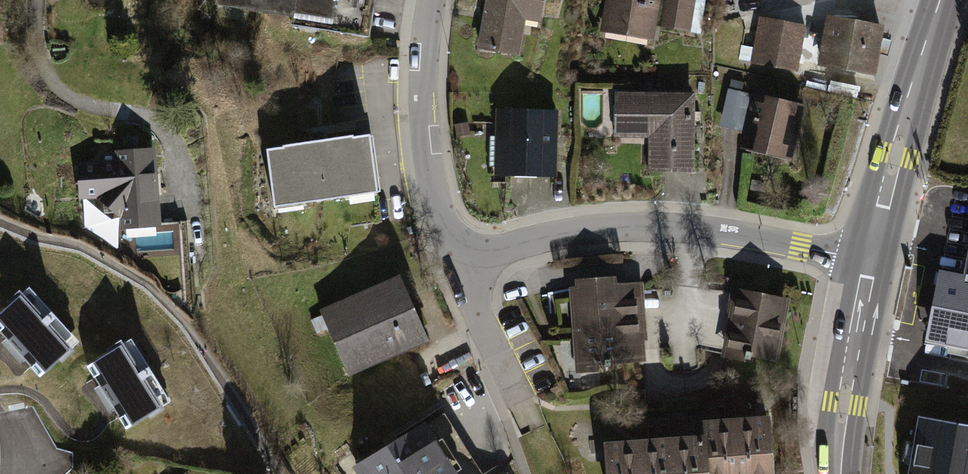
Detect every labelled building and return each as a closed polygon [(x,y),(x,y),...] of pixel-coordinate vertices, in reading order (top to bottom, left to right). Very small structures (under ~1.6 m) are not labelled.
[(214,1),(292,13),(292,20),(370,33),(375,0),(214,0),(214,1)] [(478,48),(519,55),(525,18),(540,21),(543,0),(486,0),(478,48)] [(600,30),(652,38),(660,0),(605,0),(600,30)] [(659,27),(687,32),(693,0),(664,0),(659,27)] [(883,23),(823,14),(816,64),(875,75),(883,23)] [(808,25),(757,16),(749,61),(801,70),(808,25)] [(791,159),(805,105),(728,87),(719,124),(742,130),(739,145),(791,159)] [(694,92),(612,90),(612,140),(650,140),(650,172),(692,171),(694,92)] [(557,110),(495,107),(492,172),(554,175),(557,110)] [(370,134),(267,150),(275,207),(379,191),(370,134)] [(114,158),(76,161),(80,197),(94,197),(120,218),(121,228),(160,224),(155,146),(113,149),(114,158)] [(962,274),(938,269),(923,344),(967,353),(967,244),(962,274)] [(400,273),(319,308),(348,374),(429,338),(400,273)] [(575,285),(570,285),(576,373),(599,371),(599,363),(646,360),(645,339),(648,339),(644,281),(618,282),(617,274),(574,277),(575,285)] [(779,359),(790,297),(732,285),(729,300),(728,302),(727,307),(731,308),(723,350),(723,352),(722,354),(750,360),(752,354),(779,359)] [(37,293),(3,325),(29,353),(52,378),(86,345),(37,293)] [(138,344),(101,371),(121,404),(139,434),(176,407),(138,344)] [(772,412),(701,418),(703,430),(604,438),(607,473),(777,473),(772,412)] [(916,415),(906,473),(967,473),(967,424),(916,415)] [(351,466),(356,473),(457,473),(459,473),(426,417),(351,466)]
